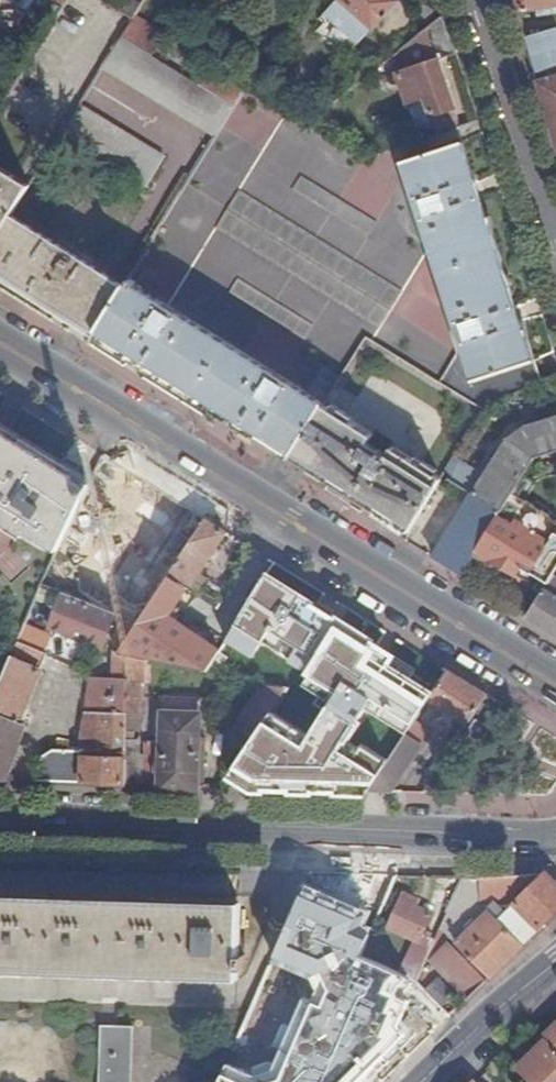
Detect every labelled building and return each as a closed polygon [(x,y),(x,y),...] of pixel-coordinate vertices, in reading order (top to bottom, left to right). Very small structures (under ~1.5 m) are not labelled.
[(134,21),(146,0),(131,0),(123,14),(134,21)] [(343,0),(336,0),(325,12),(361,46),(375,30),(343,0)] [(375,30),(401,3),(397,0),(343,0),(375,30)] [(519,13),(555,6),(555,0),(519,0),(519,13)] [(438,58),(457,55),(445,19),(388,62),(398,76),(405,71),(416,102),(427,98),(433,116),(437,114),(441,126),(458,119),(438,58)] [(525,40),(535,75),(555,66),(555,30),(525,40)] [(217,137),(235,107),(122,39),(104,68),(217,137)] [(551,128),(555,127),(555,77),(537,83),(544,106),(551,128)] [(492,397),(543,380),(536,359),(535,359),(458,129),(363,160),(307,125),(247,89),(235,107),(217,137),(125,286),(95,336),(140,364),(292,459),(324,407),(367,339),(483,411),(492,397)] [(165,157),(80,106),(62,136),(148,187),(165,157)] [(12,216),(30,186),(0,167),(0,236),(12,216)] [(95,336),(125,286),(12,216),(0,236),(0,277),(95,336)] [(544,382),(543,380),(492,397),(483,411),(544,382)] [(292,459),(409,532),(442,479),(324,407),(292,459)] [(463,576),(478,551),(513,494),(535,459),(555,452),(555,418),(512,432),(434,559),(463,576)] [(91,484),(0,427),(0,514),(60,551),(91,484)] [(478,551),(527,581),(555,535),(555,520),(513,494),(478,551)] [(192,584),(228,532),(219,527),(208,520),(139,623),(127,642),(120,654),(128,656),(145,659),(210,671),(220,652),(168,617),(187,588),(179,582),(182,577),(192,584)] [(398,653),(268,570),(222,641),(255,662),(264,647),(307,675),(300,685),(327,702),(309,730),(276,709),(247,752),(228,778),(251,793),(364,796),(370,792),(405,738),(415,722),(430,699),(434,692),(391,664),(398,653)] [(529,617),(555,633),(555,573),(529,617)] [(104,648),(117,614),(64,593),(51,627),(69,634),(83,640),(104,648)] [(127,642),(139,623),(125,617),(117,638),(127,642)] [(8,780),(27,726),(21,723),(48,655),(46,655),(52,639),(26,628),(18,647),(0,691),(0,780),(8,780)] [(81,647),(83,640),(69,634),(67,641),(81,647)] [(127,742),(128,714),(128,656),(120,654),(117,654),(116,679),(81,676),(80,749),(80,753),(127,753),(127,742)] [(144,683),(145,659),(128,656),(128,714),(141,715),(141,683),(144,683)] [(466,729),(488,695),(450,671),(434,692),(430,699),(464,721),(461,727),(466,729)] [(240,747),(247,752),(276,709),(289,689),(264,685),(237,726),(249,733),(240,747)] [(199,786),(206,786),(207,754),(201,754),(202,701),(164,700),(163,716),(157,716),(156,736),(162,735),(162,742),(147,742),(146,785),(146,790),(163,791),(199,792),(199,786)] [(408,734),(424,745),(432,733),(415,722),(408,734)] [(370,792),(393,792),(424,745),(408,734),(405,738),(370,792)] [(126,784),(141,785),(142,742),(127,742),(127,753),(126,784)] [(80,753),(80,749),(53,751),(42,759),(36,781),(54,782),(104,784),(126,784),(127,753),(80,753)] [(483,879),(484,905),(501,905),(508,912),(500,920),(492,911),(459,946),(491,979),(526,946),(522,942),(516,936),(532,920),(537,925),(530,933),(534,937),(555,916),(555,885),(546,874),(511,879),(483,879)] [(415,1031),(405,1022),(412,1000),(393,994),(401,970),(361,954),(379,912),(305,882),(272,960),(311,977),(315,987),(311,997),(305,995),(274,1067),(255,1073),(226,1063),(218,1081),(361,1081),(415,1031)] [(242,909),(190,907),(74,903),(0,900),(0,968),(240,976),(242,909)] [(423,942),(436,915),(406,900),(392,928),(423,942)] [(522,942),(530,933),(537,925),(532,920),(516,936),(522,942)] [(419,981),(429,957),(414,950),(403,974),(419,981)] [(136,1028),(103,1026),(101,1081),(134,1081),(136,1028)] [(545,1041),(548,1045),(555,1053),(555,1030),(545,1041)] [(548,1045),(521,1072),(531,1081),(555,1081),(555,1053),(548,1045)]
